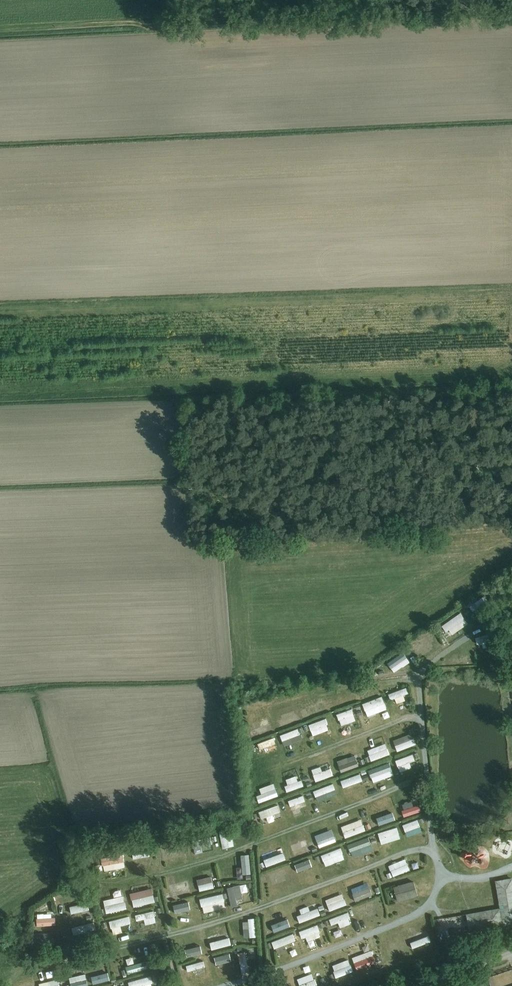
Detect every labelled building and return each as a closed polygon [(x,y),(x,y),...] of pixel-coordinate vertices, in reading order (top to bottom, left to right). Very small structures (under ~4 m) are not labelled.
[(483,597),(469,606),(472,611),(480,606),(483,610),(488,606),(483,597)] [(460,613),(442,626),(446,632),(456,625),(459,630),(467,624),(460,613)] [(493,633),(475,638),(477,644),(482,643),(483,649),(492,646),(490,640),(494,639),(493,633)] [(406,646),(413,656),(428,645),(421,635),(406,646)] [(403,653),(387,664),(391,669),(392,668),(395,673),(409,663),(403,653)] [(406,688),(388,695),(390,701),(395,699),(397,704),(405,701),(403,695),(408,694),(406,688)] [(381,696),(362,704),(365,711),(384,703),(381,696)] [(351,709),(336,715),(338,721),(339,720),(341,726),(354,721),(352,716),(354,715),(351,709)] [(274,724),(296,720),(294,713),(273,717),(274,724)] [(263,716),(249,721),(251,727),(265,722),(263,716)] [(326,719),(308,725),(311,731),(317,729),(319,734),(329,730),(327,725),(328,725),(326,719)] [(297,729),(280,735),(282,741),(294,737),(294,739),(298,737),(297,735),(299,734),(297,729)] [(253,742),(257,752),(273,746),(268,735),(253,742)] [(403,737),(393,741),(397,752),(416,745),(414,739),(412,740),(410,735),(403,738),(403,737)] [(385,744),(367,750),(371,762),(390,755),(385,744)] [(412,754),(395,761),(399,771),(405,769),(405,770),(417,765),(412,754)] [(347,758),(336,761),(340,772),(359,766),(357,760),(349,763),(347,758)] [(389,763),(368,771),(371,778),(382,774),(384,779),(392,776),(390,771),(392,770),(389,763)] [(328,764),(312,770),(316,782),(333,775),(328,764)] [(359,774),(342,781),(347,791),(356,787),(354,782),(361,780),(359,774)] [(288,785),(285,786),(287,792),(304,786),(301,780),(298,781),(296,776),(286,780),(288,785)] [(261,794),(257,795),(260,802),(278,796),(274,783),(259,788),(261,794)] [(333,784),(313,792),(318,803),(337,796),(333,784)] [(303,796),(288,801),(290,807),(298,804),(300,809),(306,807),(303,796)] [(404,810),(402,811),(404,817),(421,811),(419,805),(413,807),(412,801),(402,805),(404,810)] [(278,806),(263,810),(265,816),(269,815),(270,821),(282,818),(278,806)] [(384,812),(375,815),(378,826),(395,820),(393,814),(385,817),(384,812)] [(361,820),(341,827),(345,838),(366,830),(363,825),(361,820)] [(417,820),(403,825),(407,838),(422,832),(417,820)] [(397,827),(378,834),(379,839),(384,838),(386,843),(395,840),(394,835),(399,833),(397,827)] [(230,829),(219,831),(223,849),(229,848),(228,847),(234,846),(230,829)] [(325,833),(315,837),(320,848),(336,841),(334,836),(327,839),(325,833)] [(216,836),(192,841),(193,848),(204,846),(205,851),(213,849),(212,844),(212,842),(217,841),(216,836)] [(301,837),(286,841),(289,853),(304,849),(301,837)] [(368,837),(347,845),(350,852),(351,852),(353,858),(373,851),(368,837)] [(281,848),(262,855),(266,867),(286,859),(283,852),(282,853),(281,848)] [(341,848),(321,856),(326,867),(344,860),(342,854),(343,854),(341,848)] [(123,854),(101,858),(103,866),(104,866),(105,871),(125,867),(123,854)] [(462,855),(463,863),(470,862),(469,854),(462,855)] [(249,855),(241,855),(243,875),(251,874),(249,855)] [(294,872),(308,866),(304,856),(290,861),(294,872)] [(398,861),(388,866),(393,877),(409,870),(407,864),(401,867),(398,861)] [(280,866),(260,873),(262,879),(282,873),(280,866)] [(211,877),(197,880),(200,892),(214,888),(211,877)] [(467,914),(470,931),(511,923),(511,878),(495,881),(500,908),(467,914)] [(268,883),(271,890),(277,887),(274,881),(268,883)] [(413,881),(393,887),(398,901),(418,896),(413,881)] [(188,882),(169,886),(172,898),(191,893),(188,882)] [(370,888),(353,894),(356,901),(372,894),(370,888)] [(235,889),(229,890),(232,910),(238,909),(235,889)] [(222,894),(200,899),(201,907),(224,901),(222,894)] [(124,897),(115,899),(117,910),(132,907),(130,901),(125,902),(124,897)] [(335,897),(325,901),(330,912),(347,905),(344,899),(337,902),(335,897)] [(195,900),(176,905),(178,911),(188,908),(189,914),(198,912),(195,900)] [(87,903),(70,907),(71,914),(89,910),(87,903)] [(354,914),(361,913),(362,915),(370,914),(368,903),(353,906),(354,914)] [(301,915),(297,916),(299,923),(320,915),(318,908),(310,911),(308,906),(299,909),(301,915)] [(155,910),(142,913),(144,925),(158,923),(155,910)] [(348,912),(329,920),(331,925),(342,921),(344,926),(351,923),(348,912)] [(37,919),(37,927),(56,925),(55,918),(52,918),(52,914),(37,914),(37,919)] [(129,917),(109,922),(111,928),(112,928),(113,935),(122,933),(122,932),(128,930),(126,925),(131,924),(129,917)] [(278,919),(267,922),(271,933),(291,926),(289,920),(280,924),(278,919)] [(89,920),(67,925),(69,934),(91,929),(89,920)] [(317,925),(299,932),(302,939),(306,937),(308,941),(320,937),(319,932),(320,932),(317,925)] [(337,927),(330,929),(331,936),(339,934),(337,927)] [(36,939),(35,939),(35,946),(52,944),(52,933),(36,934),(36,939)] [(227,933),(208,937),(212,951),(231,945),(227,933)] [(419,933),(409,937),(411,943),(410,943),(412,949),(431,942),(429,936),(421,939),(419,933)] [(293,934),(271,942),(274,949),(295,941),(293,934)] [(203,947),(186,952),(187,957),(204,953),(203,947)] [(238,975),(245,973),(240,950),(233,952),(238,975)] [(226,961),(224,951),(209,954),(212,965),(226,961)] [(128,955),(121,957),(122,963),(129,962),(128,955)] [(377,955),(358,962),(361,969),(380,961),(377,955)] [(348,960),(333,966),(335,971),(334,971),(336,978),(353,971),(348,960)] [(147,961),(126,967),(128,974),(149,968),(147,961)] [(204,961),(188,965),(190,971),(192,976),(207,972),(204,961)] [(41,969),(43,976),(52,974),(50,967),(41,969)] [(101,970),(90,973),(92,984),(109,980),(106,969),(101,970)] [(69,978),(71,985),(87,985),(88,985),(85,974),(69,978)] [(128,982),(129,985),(142,985),(153,983),(151,976),(128,982)] [(297,980),(299,985),(315,985),(322,983),(319,978),(310,982),(307,976),(297,980)]
